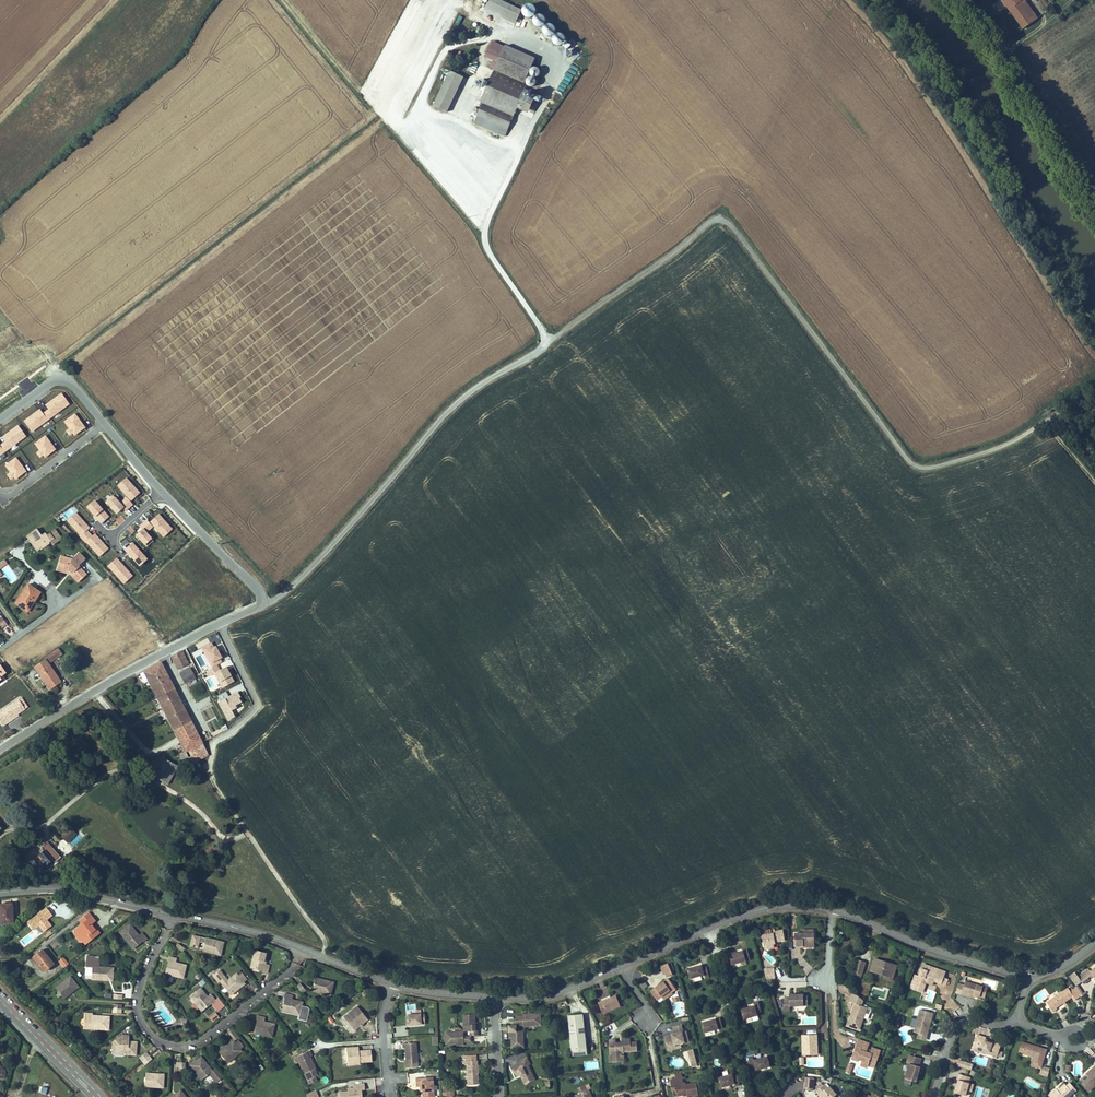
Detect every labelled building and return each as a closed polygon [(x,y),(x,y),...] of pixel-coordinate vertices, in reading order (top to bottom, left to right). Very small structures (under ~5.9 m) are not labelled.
[(521,10),(500,0),(490,0),(485,10),(515,24),(521,10)] [(1023,27),(1036,18),(1024,0),(1003,0),(1023,27)] [(536,14),(537,12),(536,9),(535,7),(533,5),(531,5),(530,5),(527,5),(525,7),(524,9),(523,11),(524,14),(525,16),(527,17),(529,18),(532,18),(533,17),(535,16),(536,14)] [(546,24),(546,21),(546,19),(545,17),(543,16),(542,15),(540,15),(538,15),(536,17),(535,18),(534,21),(534,22),(535,24),(536,26),(538,27),(540,27),(542,27),(544,25),(546,24)] [(516,26),(522,28),(525,21),(518,19),(516,26)] [(556,31),(556,29),(555,27),(554,26),(553,25),(550,24),(548,25),(546,26),(545,27),(544,30),(544,32),(545,34),(547,36),(548,36),(549,36),(552,36),(554,35),(555,33),(556,31)] [(566,40),(565,38),(565,36),(564,35),(562,34),(560,34),(557,34),(555,35),(554,37),(554,40),(554,42),(555,44),(557,45),(559,46),(561,46),(563,45),(564,44),(565,42),(566,40)] [(517,108),(525,90),(527,85),(525,83),(535,59),(500,43),(499,44),(492,42),(485,56),(498,62),(481,102),(483,103),(475,123),(478,125),(481,118),(485,120),(482,126),(505,136),(517,108)] [(540,74),(540,72),(540,70),(539,69),(537,68),(535,67),(534,68),(532,69),(531,69),(531,71),(530,72),(531,74),(532,76),(533,77),(535,77),(537,77),(538,76),(539,75),(540,74)] [(447,112),(464,77),(450,71),(434,105),(447,112)] [(536,83),(536,81),(536,79),(534,78),(533,77),(531,77),(529,78),(528,79),(527,81),(527,83),(527,84),(529,86),(531,87),(533,87),(534,86),(536,84),(536,83)] [(528,113),(534,100),(530,98),(529,97),(528,96),(528,94),(528,93),(529,91),(525,90),(517,108),(528,113)] [(436,127),(440,123),(433,115),(421,126),(427,133),(431,129),(427,125),(432,121),(436,127)] [(42,414),(39,410),(24,421),(32,432),(41,425),(44,428),(49,424),(47,420),(53,415),(56,419),(62,415),(59,411),(68,404),(61,394),(45,405),(49,409),(42,414)] [(87,428),(77,415),(69,421),(72,427),(69,429),(73,434),(77,432),(79,434),(87,428)] [(6,456),(3,452),(10,448),(12,451),(18,447),(15,443),(25,437),(18,426),(2,437),(5,442),(0,445),(0,460),(6,456)] [(59,448),(50,436),(41,442),(44,447),(41,449),(46,455),(49,452),(51,455),(59,448)] [(27,472),(17,460),(8,466),(12,471),(9,473),(13,479),(16,476),(18,479),(27,472)] [(116,486),(130,501),(140,493),(125,477),(116,486)] [(112,495),(104,501),(116,514),(123,507),(112,495)] [(126,510),(132,505),(126,497),(119,502),(126,510)] [(93,499),(85,507),(100,524),(109,516),(93,499)] [(156,508),(167,519),(173,512),(163,502),(156,508)] [(87,530),(90,528),(76,512),(66,521),(98,557),(108,548),(94,533),(92,535),(87,530)] [(158,513),(149,522),(163,538),(173,529),(158,513)] [(147,520),(133,534),(146,547),(154,540),(146,533),(153,526),(147,520)] [(53,545),(61,539),(54,529),(46,535),(45,533),(41,535),(36,529),(26,536),(31,543),(35,540),(40,548),(41,549),(51,542),(53,545)] [(40,548),(35,540),(31,543),(37,550),(40,548)] [(123,550),(139,567),(147,559),(132,542),(123,550)] [(77,566),(84,559),(79,553),(72,560),(61,556),(58,567),(68,570),(71,573),(71,574),(78,582),(86,574),(77,566)] [(116,557),(106,566),(123,584),(133,575),(116,557)] [(35,601),(40,592),(28,584),(15,603),(25,610),(31,600),(30,600),(31,598),(35,601)] [(27,611),(35,601),(31,598),(30,600),(31,600),(25,610),(27,611)] [(211,643),(200,648),(211,668),(217,665),(222,662),(211,643)] [(61,682),(48,664),(62,654),(58,649),(44,658),(45,659),(34,667),(50,689),(61,682)] [(188,664),(182,650),(171,656),(178,669),(188,664)] [(190,721),(160,662),(151,667),(143,671),(174,729),(190,721)] [(217,665),(211,668),(214,673),(220,670),(217,665)] [(195,679),(189,666),(178,671),(186,687),(197,682),(195,679)] [(220,670),(214,673),(222,688),(234,682),(226,667),(220,670)] [(228,696),(226,692),(217,696),(220,701),(225,698),(228,696)] [(225,698),(231,711),(236,708),(235,706),(241,702),(239,698),(240,697),(237,692),(228,696),(225,698)] [(27,707),(21,698),(19,700),(25,709),(27,707)] [(225,698),(220,701),(218,702),(228,721),(235,717),(231,711),(225,698)] [(17,714),(25,709),(19,700),(18,699),(1,711),(8,722),(13,719),(12,718),(17,714)] [(205,723),(215,718),(219,724),(224,721),(215,703),(209,706),(199,711),(205,723)] [(219,724),(215,718),(205,723),(211,734),(221,729),(219,724)] [(202,743),(190,721),(174,729),(185,751),(188,750),(195,762),(208,755),(202,743)] [(183,753),(185,758),(188,757),(192,764),(195,762),(188,750),(185,751),(183,753)] [(168,784),(178,766),(164,759),(154,777),(168,784)] [(67,843),(76,834),(69,827),(60,837),(67,843)] [(55,863),(61,857),(47,842),(41,847),(44,851),(31,862),(39,871),(42,868),(44,866),(46,869),(49,866),(47,864),(48,862),(52,859),(55,863)] [(11,904),(0,904),(0,918),(0,924),(13,923),(11,904)] [(51,926),(46,919),(45,918),(51,913),(46,908),(27,923),(33,930),(39,925),(44,932),(51,926)] [(99,933),(96,928),(94,929),(93,927),(94,926),(91,923),(95,921),(88,912),(82,917),(86,921),(82,924),(72,932),(73,932),(73,933),(80,942),(82,940),(85,944),(99,933)] [(134,948),(143,941),(144,942),(147,939),(142,932),(138,935),(130,924),(121,931),(134,948)] [(775,942),(785,940),(783,930),(773,932),(774,933),(772,934),(771,929),(762,930),(763,935),(762,935),(765,949),(774,947),(774,944),(776,943),(775,942)] [(134,948),(121,931),(119,932),(133,949),(134,948)] [(815,945),(815,933),(814,933),(804,933),(795,933),(795,946),(804,946),(804,945),(815,945)] [(199,941),(200,936),(193,935),(190,945),(197,947),(199,941)] [(221,953),(223,942),(206,938),(205,943),(204,949),(221,953)] [(182,952),(185,948),(178,943),(175,947),(182,952)] [(53,964),(42,950),(33,957),(44,971),(53,964)] [(265,964),(266,961),(264,961),(265,953),(255,950),(252,960),(255,961),(253,968),(263,970),(263,972),(267,973),(269,965),(265,964)] [(750,959),(748,950),(737,952),(738,953),(735,954),(735,953),(729,955),(732,964),(750,959)] [(183,976),(186,965),(176,963),(177,958),(168,956),(167,961),(169,961),(166,972),(183,976)] [(890,976),(893,965),(885,962),(885,963),(883,963),(884,962),(875,959),(871,971),(885,975),(890,976)] [(862,974),(865,962),(858,960),(856,966),(854,972),(855,972),(853,977),(860,979),(861,974),(862,974)] [(665,978),(673,975),(668,963),(660,967),(665,978)] [(709,976),(707,966),(703,967),(702,965),(688,968),(690,979),(705,975),(705,977),(709,976)] [(892,981),(897,966),(893,965),(890,976),(885,975),(884,978),(892,981)] [(113,979),(113,968),(92,966),(91,977),(113,979)] [(944,977),(946,972),(929,966),(927,971),(921,969),(919,976),(914,974),(909,988),(920,992),(925,978),(934,981),(941,984),(944,977)] [(775,978),(774,968),(764,969),(767,979),(775,978)] [(1091,975),(1093,975),(1094,977),(1094,978),(1094,968),(1090,971),(1088,969),(1078,977),(1082,981),(1084,985),(1091,979),(1089,976),(1091,975)] [(219,970),(213,975),(218,982),(220,981),(229,993),(244,982),(247,979),(241,973),(238,975),(236,973),(227,980),(219,970)] [(1075,973),(1070,977),(1076,985),(1082,981),(1078,977),(1075,973)] [(63,996),(77,985),(70,976),(56,987),(63,996)] [(331,993),(333,982),(316,978),(313,989),(331,993)] [(676,989),(668,978),(650,991),(657,1000),(662,997),(670,990),(672,993),(676,989)] [(933,985),(934,981),(925,978),(920,992),(923,992),(926,983),(933,985)] [(642,990),(648,986),(644,980),(639,984),(642,990)] [(964,985),(965,981),(959,980),(955,992),(962,994),(964,985)] [(244,982),(229,993),(231,995),(245,983),(244,982)] [(305,990),(300,983),(296,986),(302,993),(305,990)] [(985,998),(988,988),(971,983),(969,987),(964,985),(962,994),(967,996),(968,993),(974,995),(985,998)] [(64,998),(78,987),(77,985),(63,996),(64,998)] [(1080,996),(1081,997),(1084,995),(1083,993),(1078,985),(1074,988),(1075,988),(1080,996)] [(1056,1008),(1072,997),(1075,1000),(1080,996),(1075,988),(1070,991),(1068,988),(1047,1003),(1053,1012),(1057,1009),(1056,1008)] [(216,1001),(211,994),(207,997),(201,989),(192,996),(203,1010),(211,1003),(212,1004),(216,1001)] [(665,1000),(673,994),(672,993),(670,990),(662,997),(665,1000)] [(865,1013),(867,1008),(861,1006),(863,1000),(853,992),(850,1002),(855,1004),(853,1011),(854,1011),(853,1014),(851,1014),(847,1025),(859,1030),(865,1013)] [(310,1010),(307,1008),(301,1006),(302,1004),(294,1002),(295,1000),(292,1000),(293,995),(285,993),(284,998),(285,998),(283,1008),(290,1010),(289,1013),(299,1015),(298,1019),(307,1021),(310,1010)] [(804,996),(804,994),(789,995),(790,998),(784,998),(784,1011),(790,1011),(790,1006),(804,1005),(804,996)] [(603,1014),(621,1006),(616,995),(611,998),(610,996),(602,999),(602,1001),(598,1003),(603,1014)] [(203,1010),(192,996),(190,997),(201,1011),(203,1010)] [(755,1006),(741,1009),(744,1019),(758,1015),(757,1013),(761,1012),(759,1002),(754,1003),(755,1006)] [(960,1007),(955,1010),(960,1016),(969,1009),(966,1005),(961,1009),(960,1007)] [(363,1023),(367,1019),(357,1006),(343,1017),(354,1030),(359,1026),(357,1025),(362,1021),(363,1023)] [(927,1031),(929,1021),(931,1022),(933,1013),(920,1010),(915,1028),(920,1029),(919,1033),(927,1036),(928,1031),(927,1031)] [(209,1017),(213,1022),(219,1016),(215,1012),(209,1017)] [(108,1029),(109,1018),(101,1018),(101,1016),(92,1015),(92,1014),(85,1013),(84,1028),(91,1029),(91,1026),(98,1026),(98,1029),(108,1029)] [(425,1024),(424,1013),(406,1015),(407,1025),(425,1024)] [(476,1023),(475,1014),(463,1014),(464,1031),(470,1031),(471,1036),(478,1035),(478,1030),(476,1030),(476,1023)] [(541,1025),(541,1014),(530,1014),(523,1015),(523,1016),(516,1016),(516,1025),(517,1025),(523,1025),(523,1026),(541,1025)] [(568,1016),(572,1050),(587,1049),(583,1014),(568,1016)] [(619,1035),(633,1024),(626,1014),(612,1025),(619,1035)] [(271,1037),(274,1026),(266,1024),(267,1022),(264,1022),(265,1017),(257,1015),(256,1020),(257,1020),(255,1030),(262,1032),(261,1035),(271,1037)] [(329,1015),(326,1018),(331,1024),(334,1021),(329,1015)] [(184,1026),(186,1021),(181,1018),(178,1024),(184,1026)] [(723,1027),(720,1018),(710,1020),(710,1021),(708,1022),(708,1021),(702,1023),(704,1033),(723,1027)] [(524,1047),(523,1030),(517,1031),(517,1025),(516,1025),(509,1025),(509,1031),(511,1031),(511,1039),(512,1048),(524,1047)] [(689,1041),(687,1031),(683,1032),(682,1025),(673,1027),(675,1033),(675,1034),(671,1035),(665,1037),(668,1049),(676,1047),(675,1045),(681,1044),(689,1041)] [(978,1034),(987,1037),(989,1030),(981,1027),(978,1034)] [(471,1041),(471,1036),(464,1037),(463,1031),(445,1032),(446,1044),(459,1043),(467,1043),(467,1042),(471,1041)] [(818,1054),(818,1047),(817,1047),(817,1044),(818,1044),(817,1034),(802,1035),(803,1045),(805,1045),(806,1055),(818,1054)] [(136,1055),(136,1044),(128,1043),(129,1041),(129,1035),(121,1035),(112,1042),(112,1054),(118,1054),(119,1051),(126,1052),(125,1054),(136,1055)] [(999,1051),(1001,1044),(993,1041),(992,1043),(985,1041),(986,1039),(986,1038),(977,1035),(973,1050),(985,1053),(985,1051),(986,1051),(989,1052),(989,1054),(1001,1058),(1003,1052),(999,1051)] [(637,1051),(637,1042),(630,1042),(630,1039),(623,1039),(622,1040),(623,1043),(623,1045),(616,1045),(616,1043),(616,1040),(609,1040),(610,1056),(609,1056),(610,1062),(615,1062),(614,1058),(620,1057),(624,1054),(624,1052),(637,1051)] [(875,1067),(880,1050),(872,1048),(871,1050),(867,1049),(869,1043),(859,1039),(856,1046),(857,1048),(856,1051),(854,1052),(852,1059),(858,1061),(859,1059),(863,1060),(862,1063),(868,1065),(875,1067)] [(242,1051),(240,1049),(243,1047),(238,1040),(235,1043),(228,1047),(227,1046),(219,1052),(226,1060),(232,1056),(233,1058),(242,1051)] [(418,1067),(416,1042),(403,1044),(403,1048),(405,1048),(406,1060),(407,1068),(418,1067)] [(1023,1051),(1025,1043),(1022,1042),(1019,1052),(1028,1055),(1029,1052),(1023,1051)] [(1041,1068),(1047,1049),(1025,1043),(1023,1051),(1029,1052),(1034,1054),(1031,1065),(1041,1068)] [(372,1061),(371,1050),(361,1051),(361,1052),(359,1052),(359,1051),(358,1046),(346,1048),(348,1065),(360,1064),(360,1062),(372,1061)] [(588,1058),(587,1049),(572,1050),(573,1060),(588,1058)] [(698,1066),(693,1049),(688,1051),(690,1057),(691,1057),(692,1060),(691,1061),(692,1067),(698,1066)] [(142,1061),(149,1056),(146,1052),(139,1058),(142,1061)] [(314,1077),(317,1075),(314,1069),(313,1067),(314,1066),(310,1056),(308,1057),(306,1052),(294,1058),(296,1063),(299,1062),(307,1080),(314,1077)] [(916,1081),(920,1067),(919,1066),(921,1058),(910,1055),(907,1063),(910,1064),(905,1078),(912,1080),(916,1081)] [(145,1065),(152,1059),(149,1056),(142,1061),(145,1065)] [(770,1066),(768,1056),(754,1060),(753,1057),(749,1059),(751,1069),(755,1067),(756,1070),(762,1069),(761,1067),(764,1067),(764,1068),(770,1066)] [(212,1071),(201,1057),(192,1064),(203,1078),(209,1073),(216,1082),(223,1076),(216,1067),(212,1071)] [(522,1078),(525,1084),(530,1082),(529,1079),(533,1076),(528,1065),(527,1066),(524,1059),(520,1061),(521,1063),(512,1067),(517,1077),(521,1075),(523,1074),(524,1075),(523,1078),(522,1078)] [(478,1084),(477,1060),(461,1061),(462,1066),(466,1065),(467,1085),(478,1084)] [(203,1078),(192,1064),(191,1065),(202,1079),(203,1078)] [(1094,1086),(1094,1066),(1089,1071),(1092,1074),(1089,1077),(1082,1083),(1089,1091),(1094,1086)] [(1048,1077),(1050,1068),(1044,1067),(1043,1071),(1042,1070),(1040,1075),(1048,1077)] [(740,1085),(737,1072),(719,1077),(721,1087),(735,1084),(736,1086),(740,1085)] [(163,1087),(164,1076),(156,1076),(156,1074),(146,1073),(145,1084),(153,1084),(153,1087),(163,1087)] [(967,1091),(969,1083),(969,1082),(965,1081),(967,1076),(959,1074),(957,1079),(959,1080),(957,1084),(959,1085),(958,1087),(957,1087),(955,1092),(966,1096),(967,1091)] [(416,1087),(420,1087),(421,1087),(422,1091),(422,1096),(429,1096),(434,1096),(432,1077),(416,1078),(416,1087)] [(814,1078),(805,1077),(805,1082),(804,1088),(813,1089),(814,1078)] [(699,1094),(697,1083),(686,1085),(686,1083),(683,1083),(683,1078),(670,1080),(671,1085),(675,1084),(676,1090),(676,1096),(687,1094),(688,1096),(699,1094)] [(1076,1090),(1068,1081),(1065,1084),(1064,1082),(1058,1087),(1060,1089),(1058,1090),(1057,1088),(1049,1095),(1051,1096),(1068,1096),(1076,1090)] [(361,1090),(365,1090),(364,1084),(353,1084),(353,1090),(351,1090),(351,1091),(338,1092),(339,1096),(362,1096),(361,1090)] [(589,1089),(587,1090),(585,1085),(578,1088),(581,1093),(580,1094),(581,1096),(592,1096),(589,1089)] [(837,1094),(829,1086),(828,1087),(827,1088),(824,1085),(816,1092),(819,1095),(821,1096),(836,1096),(835,1096),(837,1094)]
